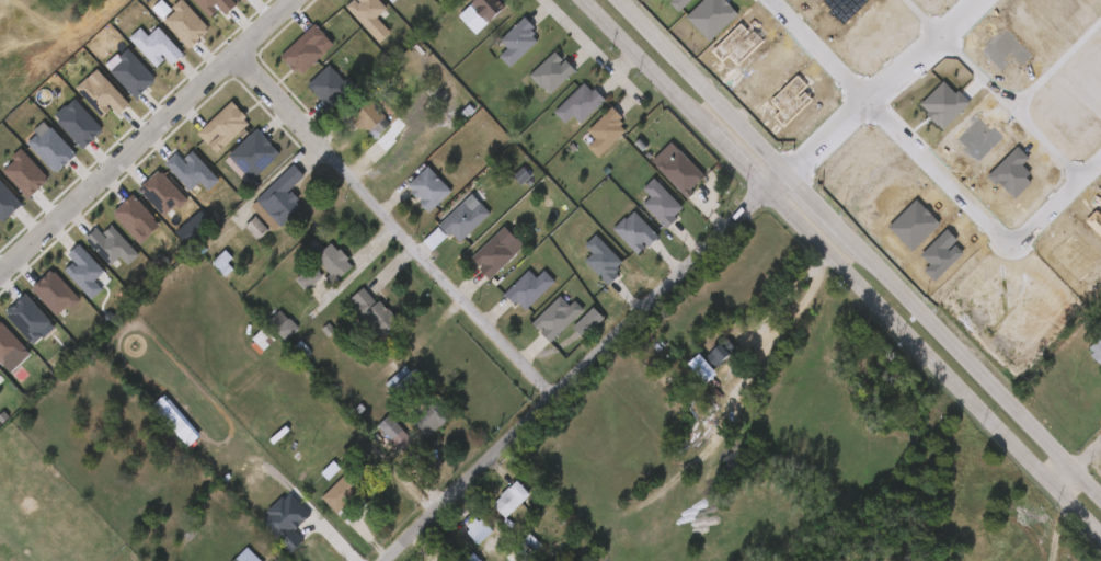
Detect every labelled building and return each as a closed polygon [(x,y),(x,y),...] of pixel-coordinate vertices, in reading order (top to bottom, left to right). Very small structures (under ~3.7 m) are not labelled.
[(167,56),(183,40),(188,46),(212,24),(205,17),(218,6),(224,12),(236,1),(235,0),(163,0),(186,24),(182,29),(163,9),(141,30),(167,56)] [(381,0),(348,0),(344,4),(372,33),(381,25),(373,17),(386,5),(381,0)] [(469,1),(470,0),(498,0),(504,5),(486,21),(482,15),(480,18),(471,10),(474,7),(469,1)] [(536,39),(508,67),(496,55),(505,46),(498,41),(523,16),(532,26),(530,28),(535,32),(530,35),(536,39)] [(299,73),(333,42),(314,22),(280,53),(299,73)] [(109,47),(137,78),(147,69),(153,75),(164,65),(138,36),(128,45),(120,37),(109,47)] [(558,62),(559,65),(564,59),(574,70),(549,94),(541,87),(540,88),(528,76),(553,51),(561,59),(558,62)] [(89,79),(116,109),(137,88),(110,59),(89,79)] [(588,89),(590,91),(593,88),(603,99),(578,122),(572,114),(563,123),(552,111),(582,82),(588,89)] [(56,97),(81,128),(92,119),(98,126),(111,115),(87,85),(74,96),(67,88),(56,97)] [(380,99),(389,108),(385,113),(394,124),(378,138),(367,125),(364,128),(354,116),(372,100),(376,103),(380,99)] [(225,144),(250,121),(229,100),(196,130),(208,143),(217,135),(225,144)] [(615,140),(597,158),(586,146),(595,138),(587,130),(611,106),(621,117),(619,119),(622,123),(619,125),(624,130),(615,140)] [(85,139),(57,109),(35,129),(62,159),(85,139)] [(250,178),(279,151),(256,126),(227,153),(250,178)] [(7,152),(36,184),(57,165),(25,129),(13,141),(16,144),(7,152)] [(189,187),(199,179),(207,187),(218,177),(191,149),(182,158),(175,150),(164,161),(189,187)] [(677,149),(703,175),(689,190),(692,193),(687,198),(654,165),(661,159),(664,162),(677,149)] [(0,162),(0,199),(9,208),(29,188),(3,160),(0,162)] [(449,192),(427,211),(417,202),(421,198),(418,196),(415,198),(405,185),(426,165),(449,192)] [(118,199),(141,223),(151,213),(137,198),(144,192),(164,214),(185,195),(158,166),(151,173),(156,179),(146,187),(139,179),(118,199)] [(667,227),(665,229),(641,204),(650,196),(641,187),(653,176),(681,207),(673,216),(676,218),(667,227)] [(278,184),(288,194),(290,192),(293,195),(296,193),(302,199),(299,203),(305,208),(285,226),(277,217),(273,221),(263,210),(267,207),(261,201),(278,184)] [(461,202),(469,209),(478,202),(489,214),(458,242),(449,232),(447,236),(437,225),(461,202)] [(131,246),(124,238),(136,227),(113,203),(91,223),(121,254),(131,246)] [(633,210),(657,237),(646,247),(642,242),(641,243),(644,247),(635,254),(611,229),(623,217),(624,218),(633,210)] [(255,237),(266,227),(255,214),(244,224),(255,237)] [(514,255),(488,279),(478,268),(482,264),(481,262),(478,265),(470,256),(496,232),(507,244),(505,247),(514,255)] [(608,285),(583,261),(592,253),(583,244),(594,234),(621,262),(616,267),(618,270),(615,273),(617,275),(608,285)] [(120,263),(90,235),(82,243),(76,237),(64,250),(91,275),(99,267),(109,275),(120,263)] [(319,238),(330,249),(335,243),(343,251),(345,249),(354,259),(351,261),(356,266),(344,278),(337,273),(336,274),(310,247),(319,238)] [(211,260),(224,275),(237,264),(223,248),(211,260)] [(44,280),(72,310),(84,299),(76,290),(85,281),(59,253),(47,264),(53,271),(44,280)] [(542,271),(553,282),(524,310),(516,302),(513,305),(502,295),(527,270),(535,278),(542,271)] [(37,326),(48,315),(52,320),(62,310),(32,278),(11,298),(37,326)] [(372,298),(377,304),(380,301),(400,321),(392,328),(394,331),(386,339),(385,336),(378,342),(365,327),(368,323),(368,319),(367,317),(363,321),(353,311),(358,306),(352,299),(364,288),(372,298)] [(573,318),(549,342),(539,332),(542,328),(541,327),(538,330),(530,323),(559,295),(570,307),(565,310),(573,318)] [(13,355),(24,346),(20,342),(31,333),(8,303),(0,309),(0,339),(13,355)] [(266,321),(284,339),(298,326),(279,307),(266,321)] [(251,337),(263,350),(274,339),(262,326),(251,337)] [(727,356),(714,367),(704,356),(725,337),(735,350),(727,356)] [(1091,348),(1100,340),(1100,364),(1093,356),(1096,353),(1091,348)] [(426,378),(400,401),(392,393),(420,369),(426,378)] [(437,400),(452,415),(431,438),(411,419),(418,411),(423,415),(437,400)] [(418,442),(408,451),(382,426),(393,415),(418,442)] [(378,476),(340,514),(325,499),(353,471),(357,477),(368,466),(378,476)] [(526,494),(502,517),(491,505),(513,481),(526,494)] [(259,518),(290,550),(303,538),(293,528),(309,513),(288,491),(259,518)] [(473,518),(477,522),(480,518),(497,538),(483,551),(466,531),(468,529),(465,526),(473,518)] [(250,547),(264,560),(237,560),(250,547)]
